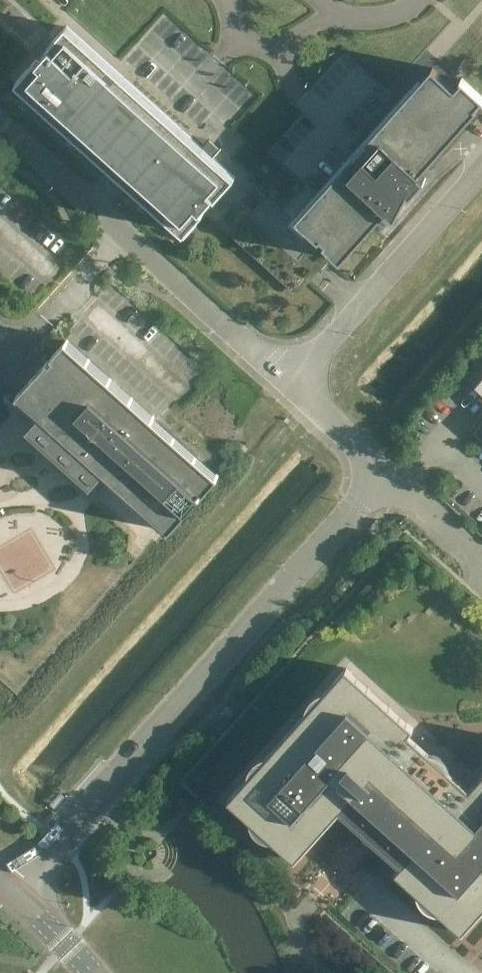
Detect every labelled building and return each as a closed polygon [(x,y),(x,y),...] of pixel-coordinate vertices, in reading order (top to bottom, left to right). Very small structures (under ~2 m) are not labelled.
[(17,82),(36,61),(38,62),(49,49),(48,48),(67,26),(203,148),(210,139),(221,149),(221,148),(222,149),(214,158),(236,177),(216,199),(215,198),(203,211),(205,212),(297,295),(319,271),(334,254),(324,245),(326,242),(322,238),(319,241),(296,220),(356,153),(349,147),(357,139),(364,144),(433,67),(456,87),(462,81),(460,79),(461,78),(453,71),(481,39),(481,0),(0,0),(0,68),(17,82)] [(203,148),(67,26),(48,48),(49,49),(38,62),(36,61),(17,82),(185,233),(205,212),(203,211),(215,198),(216,199),(236,177),(214,158),(222,149),(221,148),(221,149),(210,139),(203,148)] [(364,144),(357,139),(349,147),(356,153),(296,220),(319,241),(322,238),(326,242),(324,245),(334,254),(341,260),(387,210),(396,218),(409,193),(411,195),(426,178),(420,172),(478,108),(477,106),(481,101),(481,96),(462,77),(461,78),(460,79),(462,81),(456,87),(433,67),(364,144)] [(219,476),(67,339),(52,356),(54,358),(51,361),(49,359),(17,395),(39,415),(27,429),(91,487),(103,473),(169,532),(201,495),(199,493),(202,490),(204,492),(219,476)] [(183,785),(299,892),(291,902),(316,924),(325,913),(392,972),(424,972),(463,932),(462,931),(462,932),(395,873),(396,872),(395,871),(403,862),(343,808),(296,860),(295,859),(294,860),(228,800),(229,799),(228,799),(345,668),(346,669),(347,668),(413,728),(413,729),(414,730),(408,735),(469,789),(481,774),(481,596),(406,528),(179,782),(183,785)] [(463,932),(481,911),(481,774),(469,789),(408,735),(414,730),(413,729),(413,728),(347,668),(346,669),(345,668),(228,799),(229,799),(228,800),(294,860),(295,859),(296,860),(343,808),(403,862),(395,871),(396,872),(395,873),(462,932),(462,931),(463,932)] [(424,972),(481,972),(481,911),(463,932),(424,972)]
